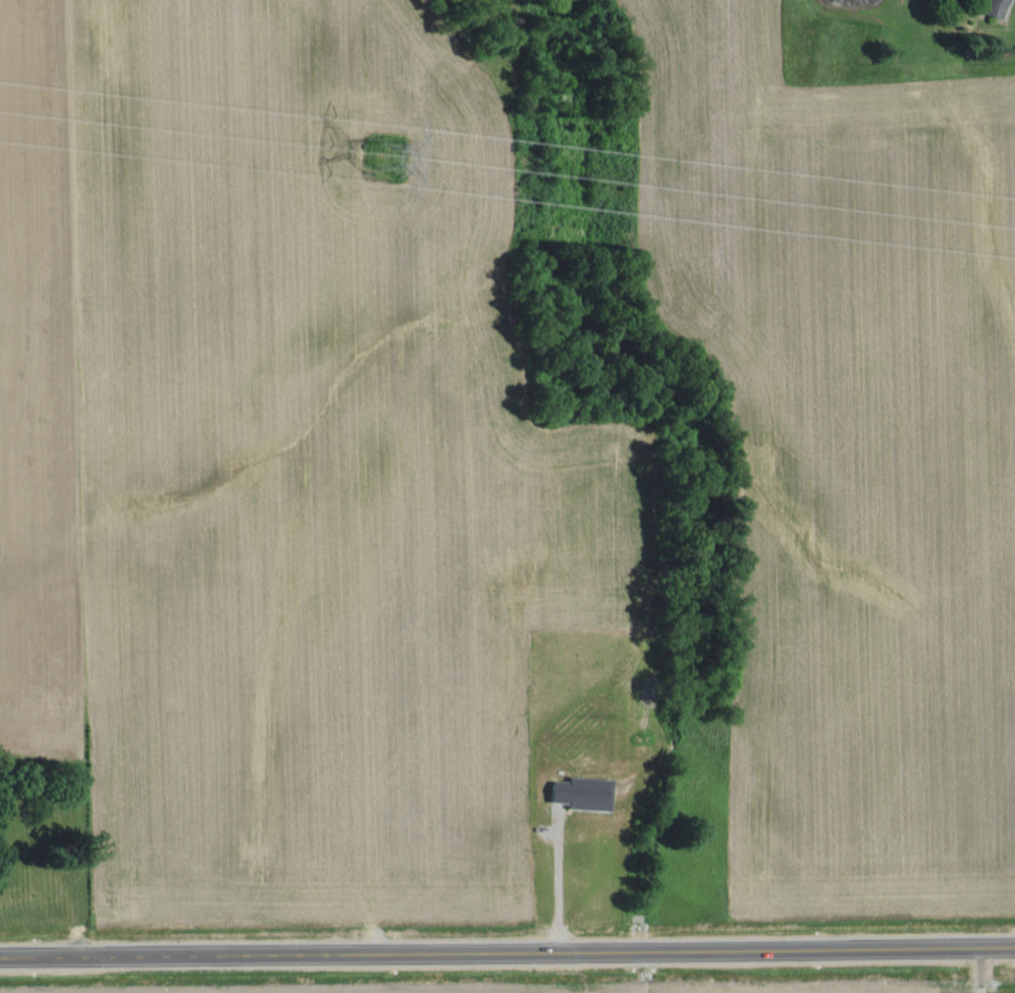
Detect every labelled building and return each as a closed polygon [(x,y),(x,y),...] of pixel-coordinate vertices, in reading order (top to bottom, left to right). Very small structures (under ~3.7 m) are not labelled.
[(1003,19),(1008,0),(985,0),(981,13),(1003,19)]
